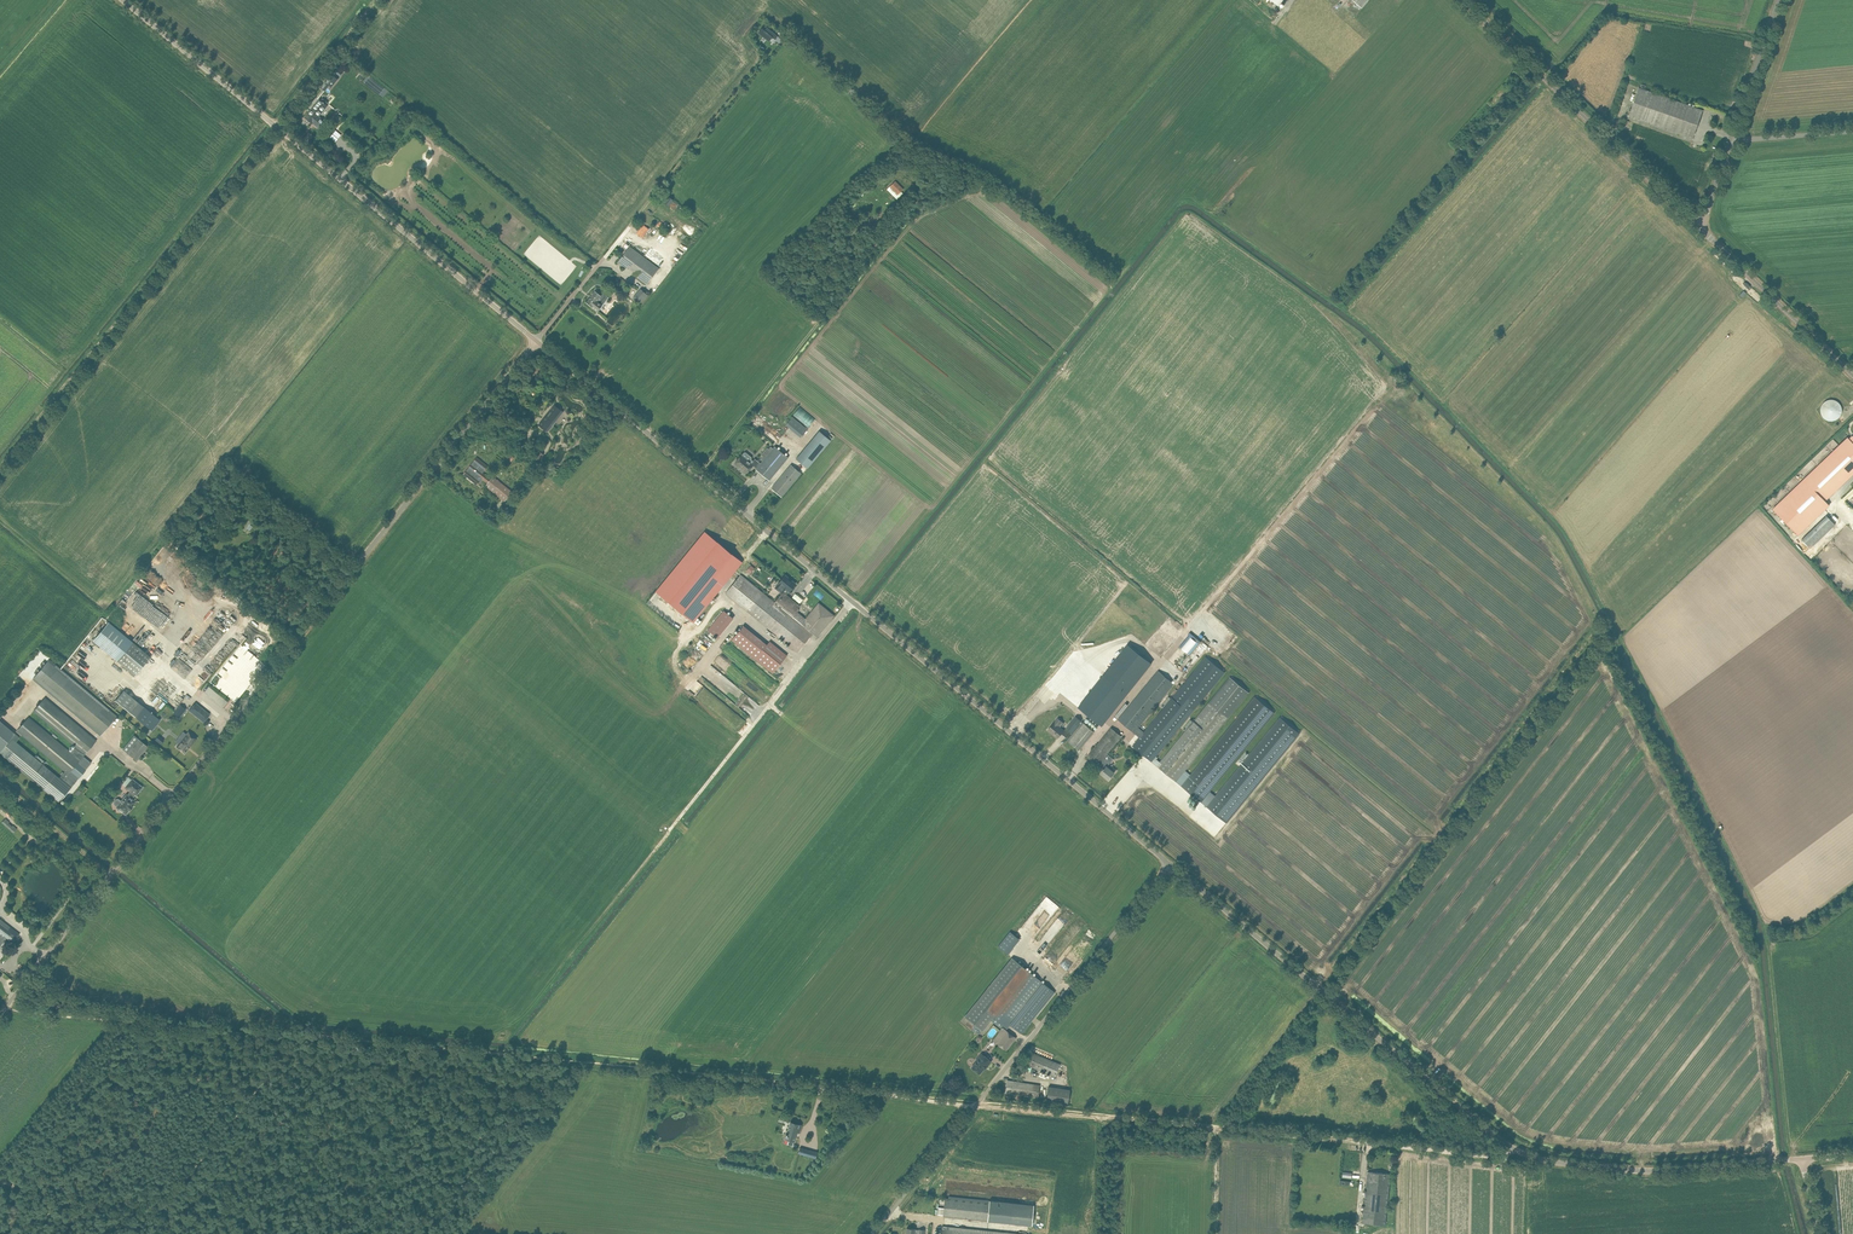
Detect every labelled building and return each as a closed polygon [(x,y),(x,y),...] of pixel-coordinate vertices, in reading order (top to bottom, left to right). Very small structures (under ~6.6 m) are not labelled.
[(1349,4),(1358,13),(1369,0),(1353,0),(1349,4)] [(778,36),(767,27),(764,30),(762,28),(758,32),(769,41),(772,37),(775,39),(778,36)] [(338,67),(334,72),(340,76),(344,71),(338,67)] [(325,91),(330,85),(332,87),(338,79),(332,74),(326,82),(321,87),(325,91)] [(1633,81),(1630,88),(1635,90),(1638,83),(1633,81)] [(1639,88),(1629,117),(1692,139),(1703,110),(1639,88)] [(327,105),(324,103),(320,100),(305,117),(311,122),(312,122),(319,128),(324,122),(318,117),(327,105)] [(890,186),(898,194),(904,189),(895,180),(890,186)] [(673,200),(669,197),(664,203),(668,206),(673,200)] [(644,225),(637,233),(642,237),(649,229),(644,225)] [(647,284),(659,268),(630,246),(618,262),(626,268),(627,267),(635,273),(633,274),(647,284)] [(641,289),(632,298),(639,304),(648,295),(641,289)] [(587,302),(586,302),(592,307),(592,306),(598,311),(602,305),(606,300),(601,296),(601,295),(595,291),(587,302)] [(1821,406),(1821,407),(1821,408),(1820,409),(1820,410),(1820,411),(1821,412),(1821,413),(1821,414),(1822,415),(1822,416),(1823,417),(1824,418),(1825,419),(1826,420),(1827,420),(1828,420),(1829,421),(1830,421),(1831,421),(1832,421),(1833,421),(1834,421),(1834,420),(1835,420),(1836,420),(1837,419),(1838,419),(1838,418),(1839,417),(1840,417),(1840,416),(1841,415),(1841,414),(1841,413),(1842,412),(1842,411),(1842,410),(1842,409),(1842,408),(1841,407),(1841,406),(1841,405),(1840,404),(1840,403),(1839,403),(1838,402),(1838,401),(1837,401),(1836,400),(1835,400),(1834,400),(1833,400),(1832,399),(1831,399),(1830,399),(1829,400),(1828,400),(1827,400),(1826,401),(1825,401),(1825,402),(1824,402),(1823,403),(1823,404),(1822,404),(1822,405),(1821,406)] [(539,425),(544,429),(545,430),(553,420),(555,422),(563,412),(555,405),(539,425)] [(799,406),(793,414),(808,427),(815,419),(799,406)] [(792,417),(785,425),(801,438),(807,429),(792,417)] [(831,440),(819,431),(809,443),(796,459),(803,465),(807,468),(831,440)] [(1852,474),(1852,443),(1849,439),(1847,437),(1804,479),(1773,509),(1798,535),(1829,506),(1825,501),(1852,474)] [(735,463),(742,469),(741,470),(746,474),(754,464),(758,468),(756,469),(769,480),(788,457),(775,447),(761,464),(755,459),(753,461),(751,459),(752,458),(752,457),(746,452),(744,452),(735,463)] [(532,458),(537,463),(544,455),(539,450),(532,458)] [(467,478),(474,483),(480,476),(487,482),(485,485),(504,500),(512,490),(493,475),(491,478),(483,472),(487,466),(477,458),(476,458),(476,459),(465,473),(464,473),(464,474),(465,474),(468,477),(467,478)] [(772,488),(782,496),(801,474),(791,465),(772,488)] [(1826,516),(1802,539),(1811,548),(1835,525),(1826,516)] [(706,532),(657,591),(693,621),(742,561),(706,532)] [(751,565),(746,571),(750,574),(754,568),(751,565)] [(725,593),(797,651),(812,633),(817,637),(828,623),(829,623),(829,622),(829,621),(830,620),(830,619),(830,618),(830,617),(830,616),(830,615),(830,614),(829,613),(829,612),(828,611),(827,610),(826,609),(825,609),(825,608),(824,608),(823,607),(822,607),(821,607),(820,607),(819,607),(818,607),(817,607),(816,608),(815,608),(815,609),(814,609),(813,610),(812,611),(813,612),(810,617),(812,621),(810,622),(796,611),(798,612),(799,610),(798,608),(800,606),(792,599),(791,600),(785,596),(789,591),(795,585),(788,579),(789,578),(785,575),(779,583),(775,588),(782,593),(774,602),(741,574),(725,593)] [(792,598),(801,603),(803,598),(794,594),(792,598)] [(707,630),(717,638),(733,619),(723,610),(707,630)] [(93,641),(134,675),(150,656),(109,621),(93,641)] [(220,633),(224,628),(220,625),(215,630),(220,633)] [(743,625),(731,640),(773,673),(788,655),(770,641),(767,644),(743,625)] [(1193,653),(1200,657),(1208,646),(1194,637),(1191,641),(1198,646),(1193,653)] [(1128,644),(1078,707),(1102,726),(1152,663),(1128,644)] [(77,665),(80,660),(72,654),(69,658),(77,665)] [(1174,684),(1158,671),(1118,719),(1140,737),(1133,746),(1201,802),(1209,792),(1218,781),(1274,713),(1263,704),(1254,697),(1189,776),(1184,772),(1228,718),(1249,692),(1247,691),(1249,690),(1233,676),(1231,678),(1230,677),(1209,702),(1160,762),(1157,759),(1158,757),(1157,756),(1225,673),(1223,671),(1225,669),(1209,656),(1207,658),(1205,656),(1185,682),(1144,732),(1139,727),(1174,684)] [(49,660),(33,679),(101,735),(117,716),(49,660)] [(133,696),(139,689),(137,687),(131,694),(133,696)] [(124,690),(115,700),(151,730),(160,720),(124,690)] [(28,716),(17,731),(70,774),(70,773),(70,772),(80,760),(78,759),(83,752),(85,754),(96,740),(45,697),(34,711),(76,747),(71,753),(28,716)] [(748,715),(758,706),(754,702),(744,711),(748,715)] [(195,703),(189,710),(203,722),(210,714),(204,710),(203,711),(201,709),(202,708),(195,703)] [(172,713),(178,718),(186,710),(179,704),(172,713)] [(1076,716),(1066,728),(1072,733),(1082,721),(1076,716)] [(1227,823),(1300,733),(1280,717),(1206,807),(1227,823)] [(1064,731),(1060,728),(1064,723),(1058,718),(1054,723),(1048,730),(1058,738),(1064,731)] [(59,802),(77,780),(65,771),(64,773),(62,771),(60,774),(62,775),(59,778),(16,742),(20,737),(0,721),(0,752),(59,802)] [(1095,731),(1083,722),(1067,740),(1079,750),(1095,731)] [(1110,763),(1104,757),(1121,736),(1111,728),(1087,756),(1098,765),(1098,764),(1104,769),(1101,773),(1109,780),(1114,773),(1107,767),(1110,763)] [(184,753),(197,738),(188,731),(186,734),(184,732),(182,736),(183,738),(179,743),(176,747),(184,753)] [(161,744),(164,740),(158,736),(155,739),(161,744)] [(138,739),(127,752),(137,761),(148,747),(138,739)] [(126,787),(131,791),(127,795),(127,794),(116,807),(117,808),(117,809),(120,811),(121,810),(126,814),(129,810),(130,810),(133,807),(132,806),(136,802),(132,799),(135,794),(136,795),(142,787),(132,779),(126,787)] [(9,822),(5,818),(2,822),(6,825),(7,824),(11,828),(10,829),(13,832),(17,829),(13,825),(11,827),(7,824),(9,822)] [(7,938),(12,943),(19,934),(0,919),(0,947),(7,938)] [(998,946),(1008,954),(1020,939),(1010,931),(998,946)] [(1001,1027),(1002,1025),(1007,1029),(1010,1025),(1022,1034),(1055,992),(1012,957),(964,1016),(983,1031),(991,1021),(999,1027),(1000,1026),(1001,1027)] [(993,1041),(1006,1051),(1017,1038),(1003,1027),(993,1041)] [(1031,1052),(1026,1064),(1023,1072),(1037,1078),(1040,1070),(1055,1076),(1060,1064),(1031,1052)] [(972,1067),(975,1070),(980,1074),(986,1066),(987,1067),(991,1061),(981,1053),(976,1060),(977,1061),(972,1067)] [(1005,1092),(1038,1097),(1040,1085),(1007,1080),(1005,1092)] [(1048,1087),(1040,1085),(1038,1097),(1037,1100),(1046,1102),(1046,1101),(1048,1087)] [(1068,1105),(1070,1090),(1049,1087),(1046,1101),(1046,1102),(1068,1105)] [(793,1146),(797,1132),(799,1133),(802,1125),(790,1122),(786,1135),(784,1135),(782,1142),(793,1146)] [(798,1153),(810,1156),(811,1151),(800,1147),(798,1153)] [(1390,1174),(1368,1171),(1363,1222),(1385,1224),(1390,1174)] [(945,1198),(943,1216),(987,1220),(987,1221),(1010,1223),(1032,1225),(1034,1205),(1012,1202),(989,1200),(989,1201),(949,1196),(949,1199),(945,1198)]
